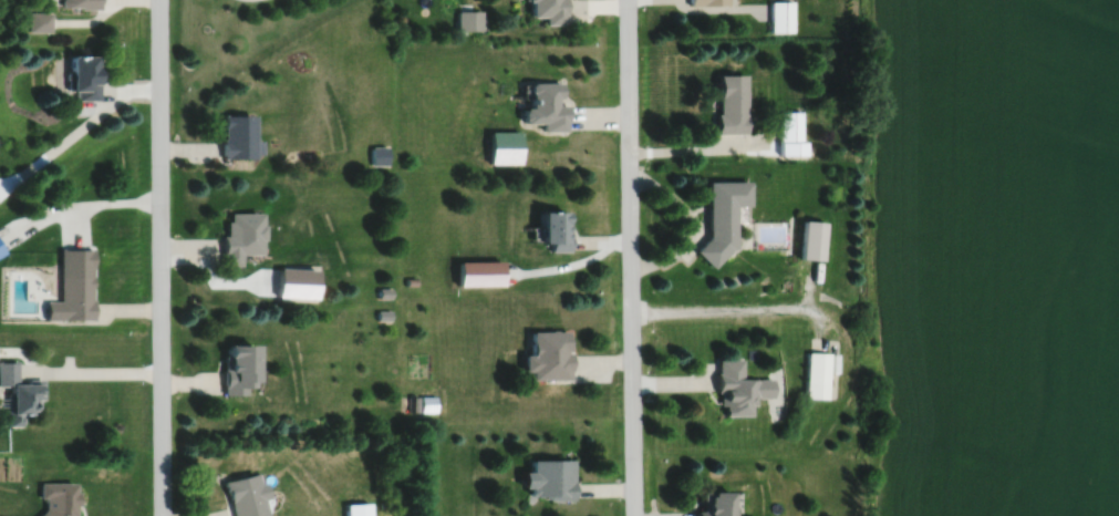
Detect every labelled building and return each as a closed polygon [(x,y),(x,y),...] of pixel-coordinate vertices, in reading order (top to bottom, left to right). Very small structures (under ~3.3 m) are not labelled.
[(58,9),(94,8),(94,0),(58,0),(58,9)] [(531,16),(545,16),(546,23),(564,22),(564,13),(566,13),(566,0),(531,0),(531,16)] [(769,0),(770,31),(794,30),(792,0),(769,0)] [(457,10),(457,29),(481,29),(481,9),(457,10)] [(28,11),(27,30),(49,31),(49,11),(28,11)] [(69,54),(69,71),(66,71),(66,90),(75,90),(75,100),(97,99),(96,54),(69,54)] [(716,74),(717,113),(714,113),(714,133),(745,133),(744,73),(716,74)] [(560,82),(531,82),(529,84),(529,91),(530,92),(530,107),(525,107),(524,111),(522,111),(522,118),(524,118),(524,123),(541,122),(542,131),(566,131),(566,121),(568,121),(567,104),(557,104),(556,96),(561,96),(560,82)] [(68,126),(80,126),(80,111),(68,111),(68,126)] [(778,111),(779,141),(802,141),(801,111),(778,111)] [(221,114),(221,137),(220,137),(220,157),(251,157),(251,154),(258,154),(258,140),(251,140),(251,114),(221,114)] [(489,131),(489,163),(520,163),(520,131),(489,131)] [(371,146),(371,164),(386,164),(386,146),(371,146)] [(705,182),(706,237),(693,251),(711,268),(728,249),(735,247),(734,205),(749,205),(748,180),(705,182)] [(540,211),(540,244),(549,242),(549,250),(568,250),(568,220),(564,220),(564,211),(540,211)] [(227,213),(227,220),(224,220),(224,235),(219,235),(219,254),(220,254),(220,265),(238,266),(238,254),(258,254),(258,239),(259,239),(259,225),(258,225),(258,213),(227,213)] [(801,220),(798,258),(821,260),(825,223),(801,220)] [(59,248),(59,300),(45,300),(45,320),(92,320),(92,299),(90,299),(90,268),(91,268),(91,248),(59,248)] [(456,261),(456,286),(501,286),(501,260),(456,261)] [(377,288),(377,298),(390,298),(390,288),(377,288)] [(376,310),(376,320),(390,320),(390,310),(376,310)] [(530,332),(531,355),(524,355),(524,372),(530,372),(531,380),(569,379),(569,370),(571,370),(570,353),(566,353),(566,351),(569,351),(569,339),(568,339),(568,331),(556,331),(556,330),(549,330),(549,331),(530,332)] [(224,345),(224,355),(221,355),(221,369),(220,369),(221,388),(221,395),(242,395),(242,389),(251,389),(251,344),(227,344),(227,345),(224,345)] [(807,349),(804,396),(827,398),(829,350),(807,349)] [(717,357),(717,370),(716,370),(716,389),(719,389),(719,402),(725,402),(725,413),(752,413),(752,402),(756,402),(756,395),(774,395),(774,375),(758,375),(758,374),(742,374),(742,355),(717,357)] [(10,386),(10,391),(7,394),(7,426),(20,426),(20,424),(22,422),(22,419),(20,415),(29,415),(29,412),(31,412),(34,410),(34,404),(31,402),(33,401),(33,399),(42,399),(42,379),(28,380),(28,385),(17,385),(17,361),(0,361),(0,386),(10,386)] [(408,395),(408,412),(418,411),(418,395),(408,395)] [(531,457),(531,468),(522,468),(524,484),(530,484),(530,494),(548,494),(548,497),(572,497),(572,456),(531,457)] [(225,492),(226,491),(232,515),(251,515),(265,513),(260,496),(266,495),(261,478),(256,481),(253,469),(221,478),(225,492)] [(40,495),(44,496),(44,507),(35,515),(74,515),(75,515),(75,503),(79,503),(79,489),(76,489),(76,481),(40,481),(40,495)] [(701,508),(695,508),(695,515),(731,515),(731,488),(711,488),(701,488),(701,508)] [(345,515),(368,515),(367,500),(344,502),(345,515)]
